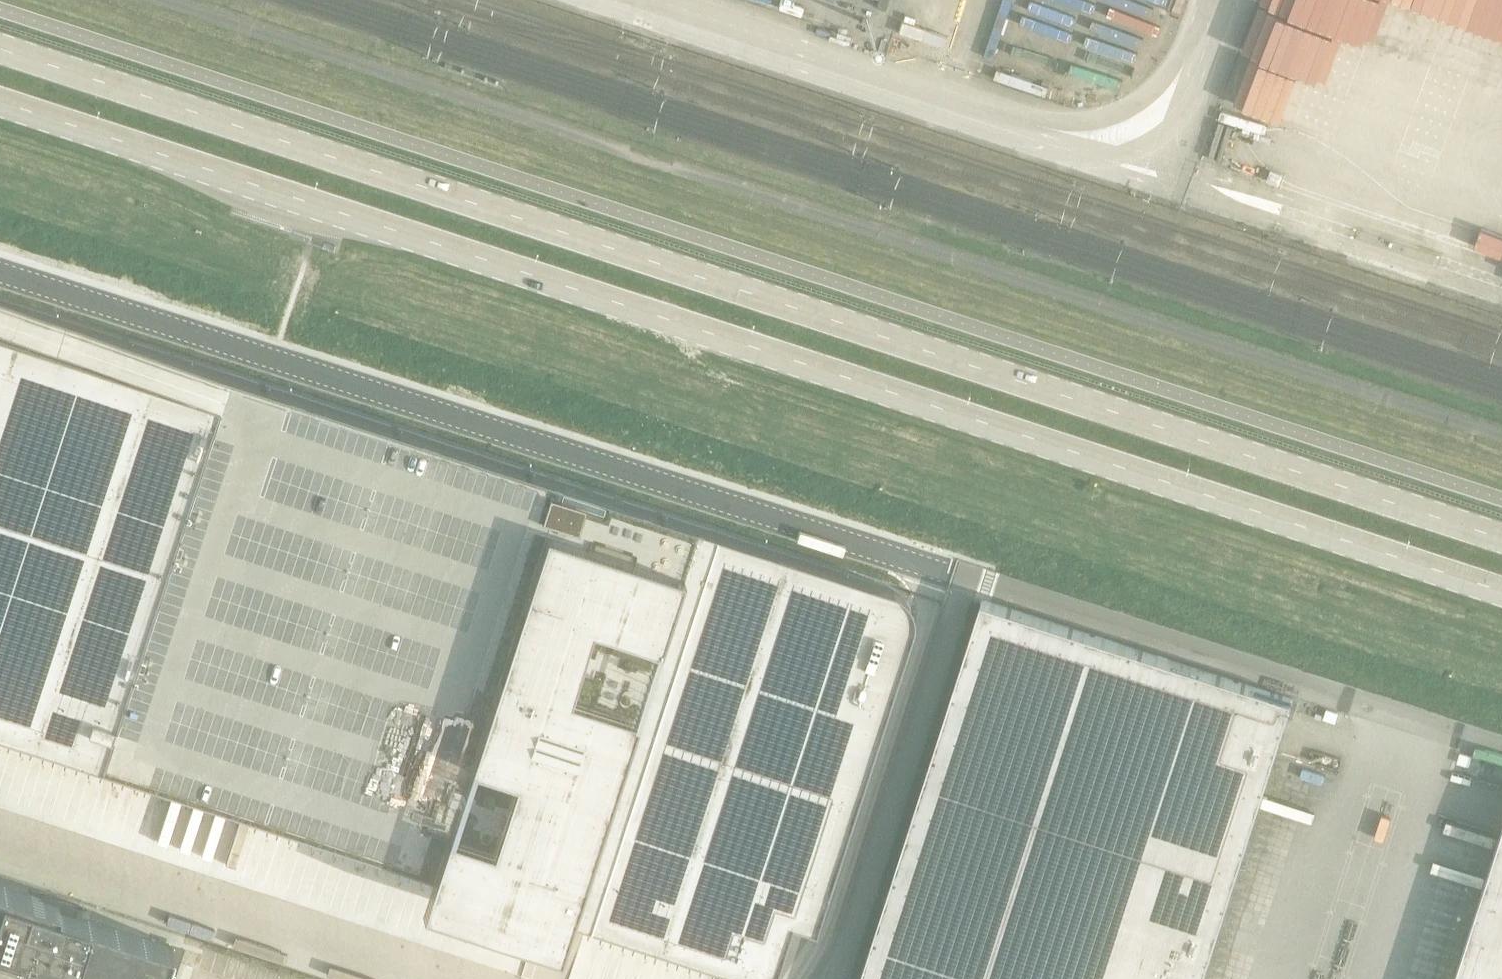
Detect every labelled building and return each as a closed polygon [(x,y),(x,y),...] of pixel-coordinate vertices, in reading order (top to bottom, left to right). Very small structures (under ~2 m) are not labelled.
[(1378,117),(1383,124),(1400,125),(1393,140),(1415,151),(1414,167),(1501,171),(1501,123),(1378,117)] [(101,765),(416,867),(587,923),(725,968),(759,978),(771,978),(790,921),(813,929),(912,623),(913,620),(913,617),(913,614),(913,611),(912,609),(911,606),(910,603),(909,601),(907,599),(906,598),(905,597),(904,596),(902,595),(901,594),(900,593),(899,593),(897,592),(896,592),(694,525),(0,301),(0,732),(101,765)] [(1292,699),(982,600),(860,978),(1202,978),(1292,699)] [(1493,774),(1501,777),(1501,766),(1496,765),(1493,774)] [(1454,978),(1501,978),(1501,830),(1454,978)] [(7,943),(21,948),(19,954),(32,958),(97,978),(172,978),(175,971),(164,968),(171,947),(61,911),(62,909),(63,905),(41,898),(42,896),(0,882),(0,941),(7,943)]
